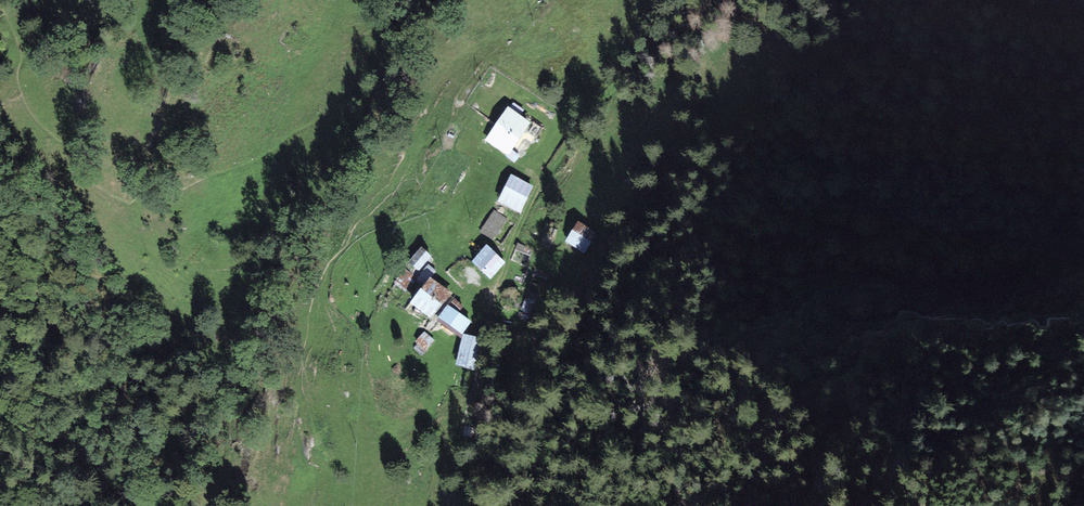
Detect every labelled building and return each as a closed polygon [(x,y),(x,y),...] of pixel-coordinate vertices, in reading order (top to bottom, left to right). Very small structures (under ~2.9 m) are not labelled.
[(519,135),(528,122),(508,108),(487,139),(506,153),(515,141),(519,135)] [(525,198),(531,186),(512,177),(500,200),(519,210),(525,198)] [(505,218),(494,211),(481,231),(492,238),(505,218)] [(583,250),(595,233),(580,223),(568,241),(583,250)] [(532,250),(520,245),(513,259),(526,265),(532,250)] [(504,263),(487,247),(473,262),(491,278),(499,268),(504,263)] [(431,257),(422,249),(410,262),(419,270),(431,257)] [(442,300),(447,293),(430,280),(412,303),(430,316),(442,300)] [(470,322),(448,306),(446,310),(440,318),(444,321),(442,324),(460,336),(470,322)] [(433,340),(424,333),(416,341),(419,344),(415,348),(421,354),(433,340)] [(480,340),(464,337),(458,365),(473,369),(477,354),(480,340)]
